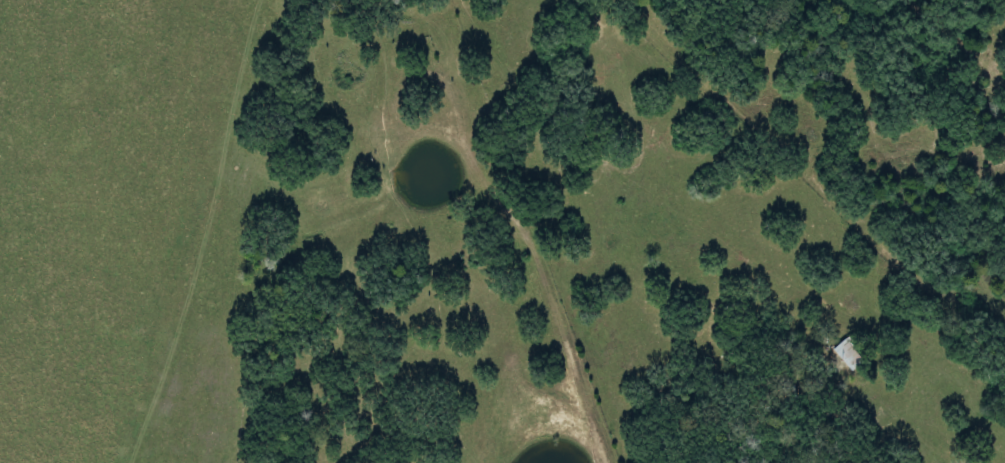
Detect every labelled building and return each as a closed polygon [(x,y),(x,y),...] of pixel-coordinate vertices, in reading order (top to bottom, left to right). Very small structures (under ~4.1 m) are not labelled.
[(830,350),(850,370),(863,357),(843,337),(830,350)]
